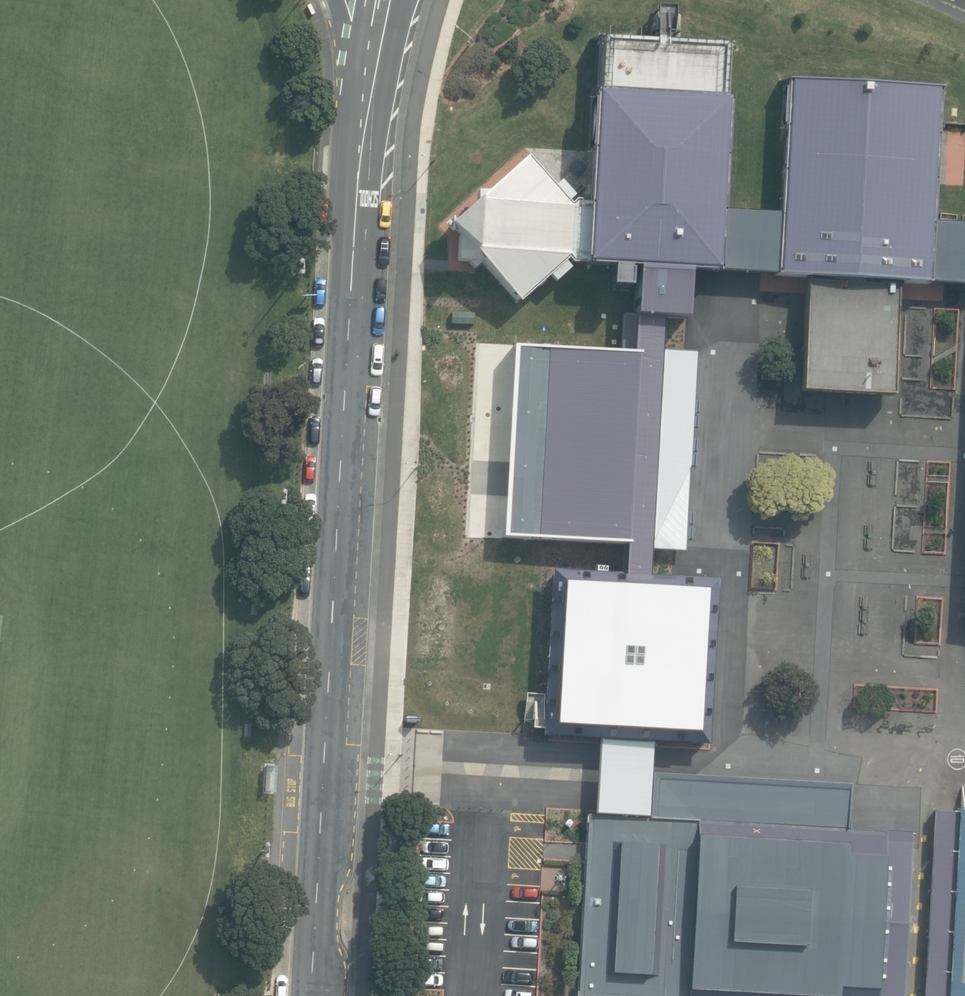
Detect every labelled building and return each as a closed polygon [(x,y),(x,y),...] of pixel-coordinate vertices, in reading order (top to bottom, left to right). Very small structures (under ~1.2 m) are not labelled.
[(578,263),(578,265),(605,267),(604,270),(603,270),(602,288),(620,289),(622,268),(633,268),(631,308),(669,310),(682,311),(684,271),(713,273),(716,211),(723,99),(718,99),(721,45),(670,42),(672,7),(652,6),(650,41),(596,38),(593,91),(588,91),(581,204),(578,263)] [(895,283),(925,284),(928,222),(936,89),(783,80),(776,214),(773,276),(802,278),(895,283)] [(578,263),(581,204),(576,204),(576,201),(570,201),(565,205),(563,203),(571,196),(557,181),(549,188),(522,158),(480,194),(470,193),(469,201),(467,201),(442,225),(455,243),(454,261),(475,262),(514,304),(545,277),(550,283),(567,268),(560,262),(562,260),(567,265),(572,265),(572,263),(578,263)] [(713,273),(773,276),(776,214),(716,211),(713,273)] [(925,284),(964,287),(964,225),(928,222),(925,284)] [(895,283),(802,278),(796,392),(889,397),(895,283)] [(666,353),(669,310),(631,308),(629,349),(520,344),(511,532),(621,538),(670,540),(686,541),(695,354),(666,353)] [(667,577),(670,540),(621,538),(619,567),(618,574),(618,578),(667,581),(667,577)] [(618,578),(618,574),(548,570),(538,737),(705,747),(715,579),(667,577),(667,581),(618,578)] [(267,765),(265,792),(274,793),(276,765),(267,765)] [(956,809),(945,995),(964,995),(964,809),(956,809)] [(575,995),(875,995),(884,831),(585,814),(575,995)]
